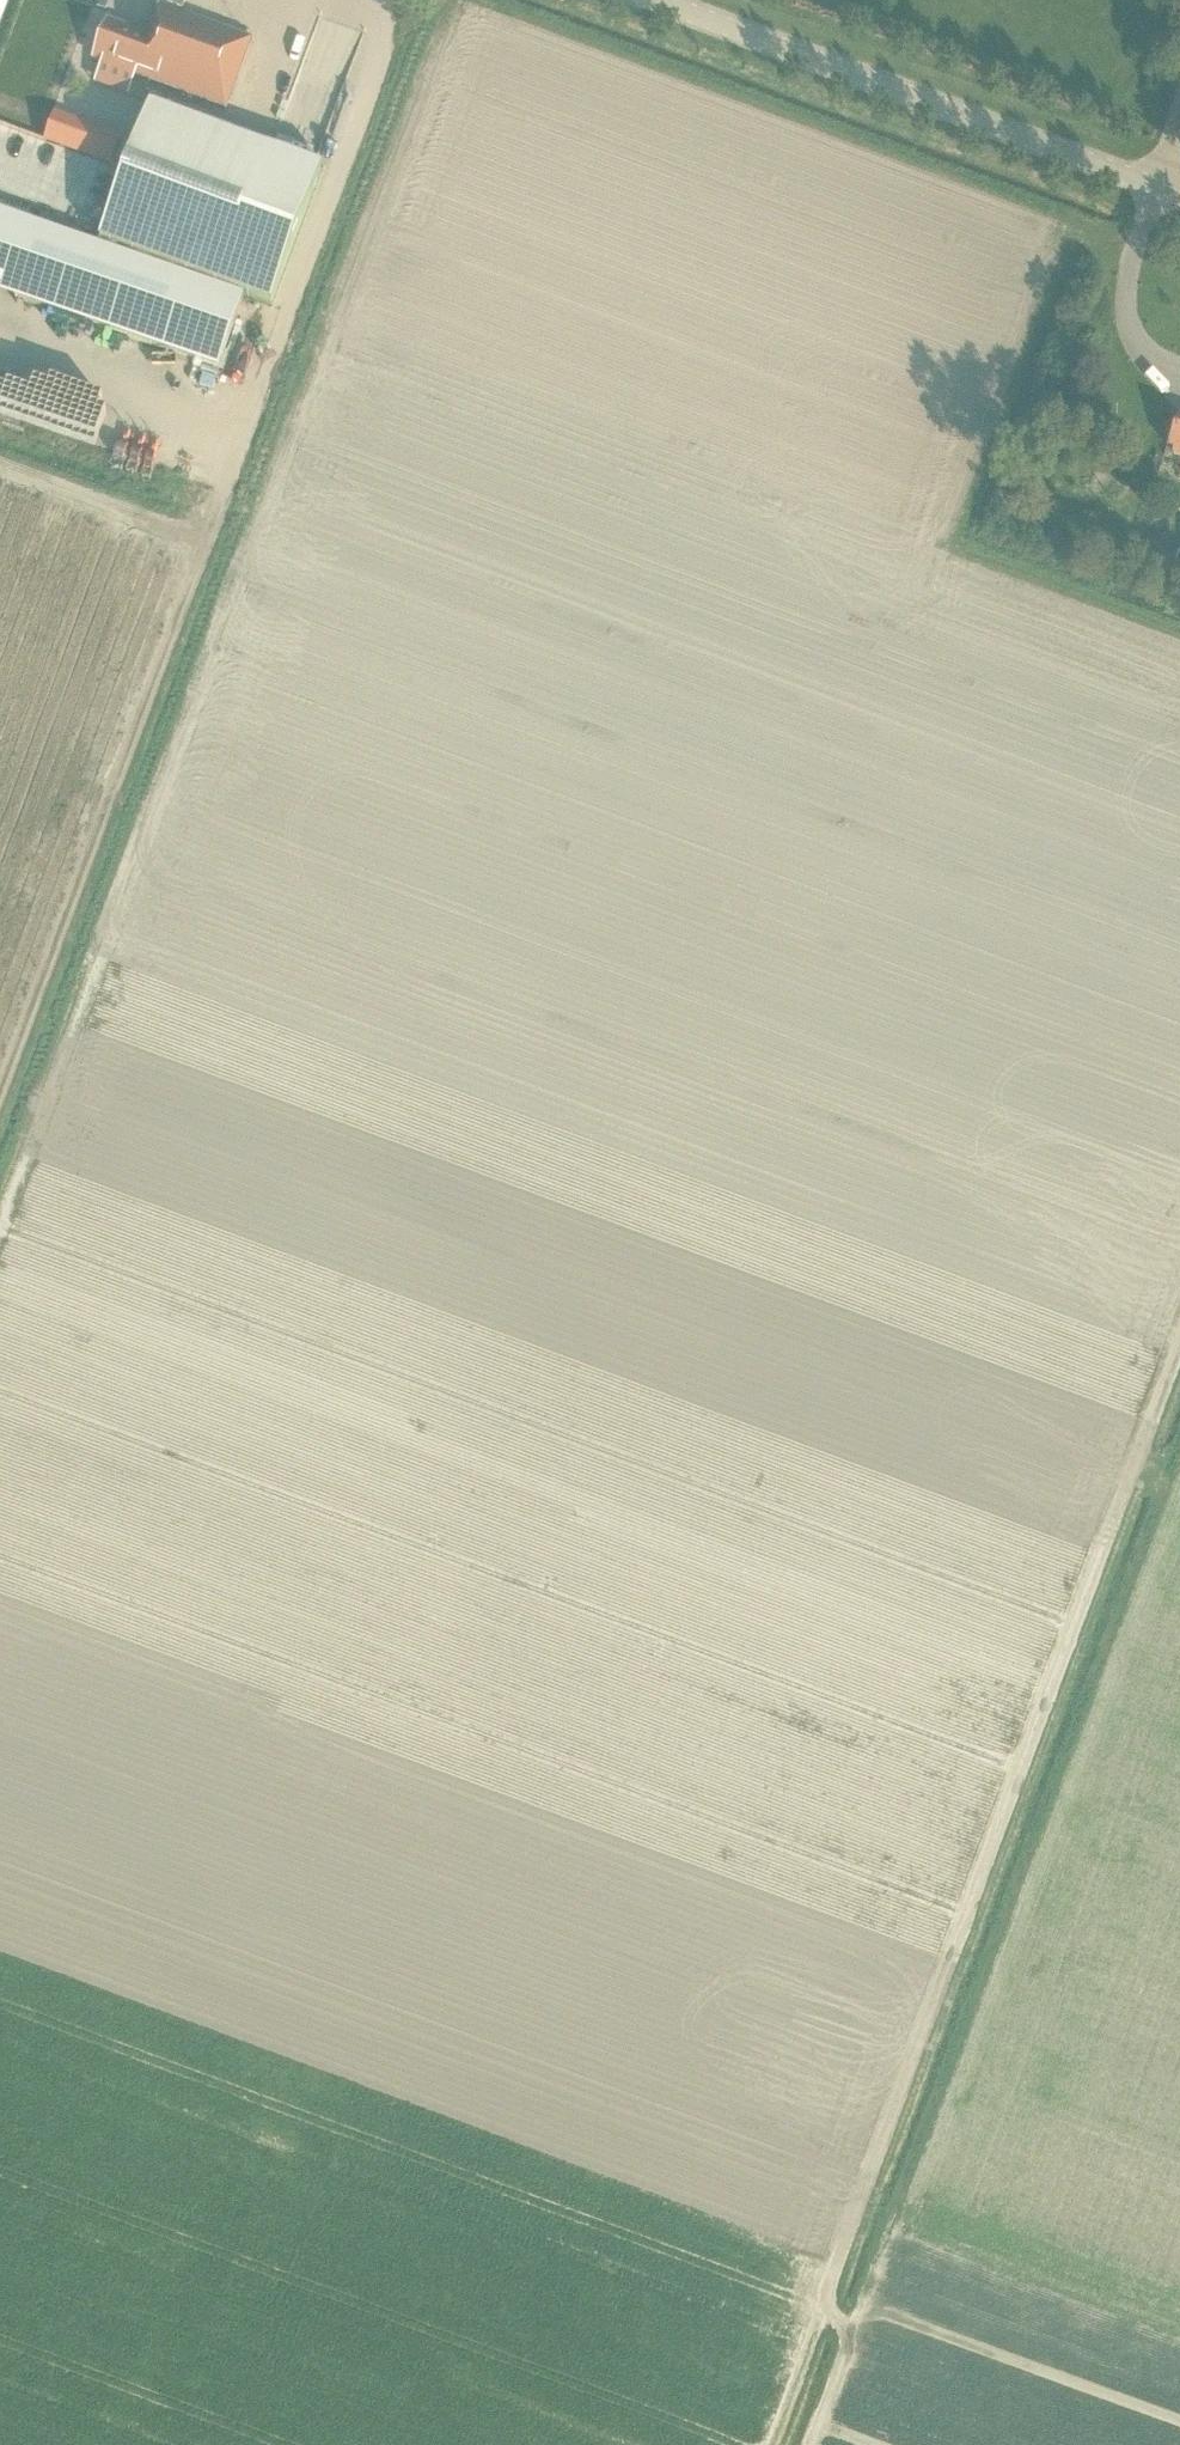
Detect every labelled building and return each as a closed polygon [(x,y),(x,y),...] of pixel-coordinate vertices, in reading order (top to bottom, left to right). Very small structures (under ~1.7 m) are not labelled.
[(93,60),(229,109),(255,39),(161,5),(149,35),(108,19),(93,60)] [(312,141),(349,29),(308,16),(271,127),(312,141)] [(103,238),(102,242),(272,306),(323,170),(151,106),(103,238)] [(113,165),(123,138),(56,113),(46,139),(113,165)] [(110,251),(0,214),(0,295),(221,369),(246,297),(110,251)] [(85,431),(91,413),(24,390),(18,409),(85,431)] [(1169,447),(1175,450),(1174,454),(1179,456),(1179,418),(1169,447)] [(148,444),(146,455),(168,458),(170,447),(148,444)]
